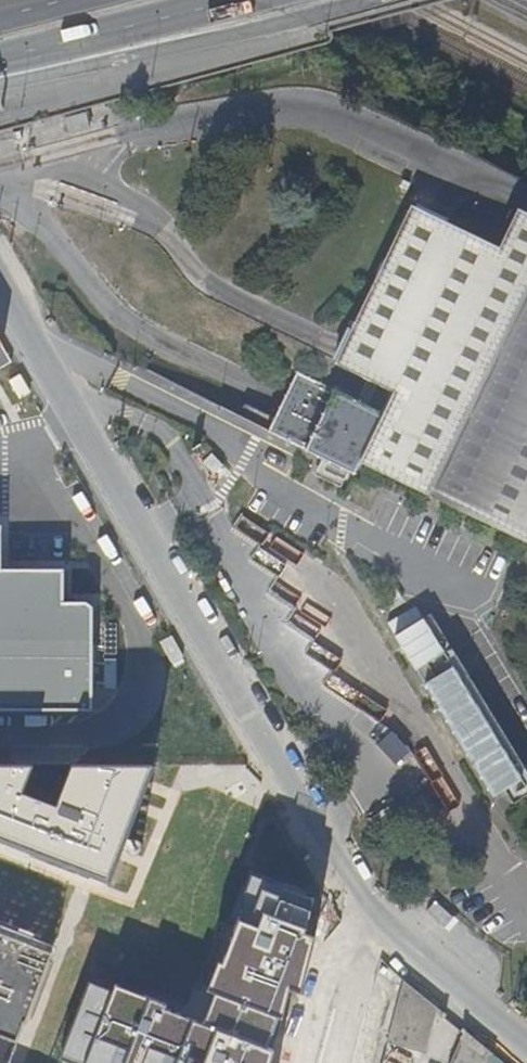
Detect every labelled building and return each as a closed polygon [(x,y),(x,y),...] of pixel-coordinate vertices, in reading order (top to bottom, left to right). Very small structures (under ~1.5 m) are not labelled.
[(78,109),(57,115),(62,133),(83,128),(78,109)] [(517,210),(497,249),(446,224),(410,206),(341,349),(333,365),(392,394),(382,416),(332,391),(303,451),(352,475),(357,462),(526,545),(526,215),(517,210)] [(303,451),(332,391),(291,371),(276,402),(262,432),(303,451)] [(92,711),(93,607),(86,603),(63,603),(63,570),(3,569),(1,526),(0,526),(0,711),(92,711)] [(494,801),(526,784),(438,612),(405,629),(494,801)] [(394,731),(382,741),(397,759),(409,749),(394,731)] [(15,1040),(22,1022),(23,1023),(27,1014),(28,1015),(49,960),(47,960),(51,951),(0,931),(0,1034),(15,1040)] [(424,1052),(436,1006),(403,979),(386,1042),(424,1052)] [(57,1004),(64,987),(53,982),(46,1000),(57,1004)] [(492,1052),(462,1028),(449,1062),(487,1062),(492,1052)] [(487,1062),(504,1062),(492,1052),(487,1062)]
